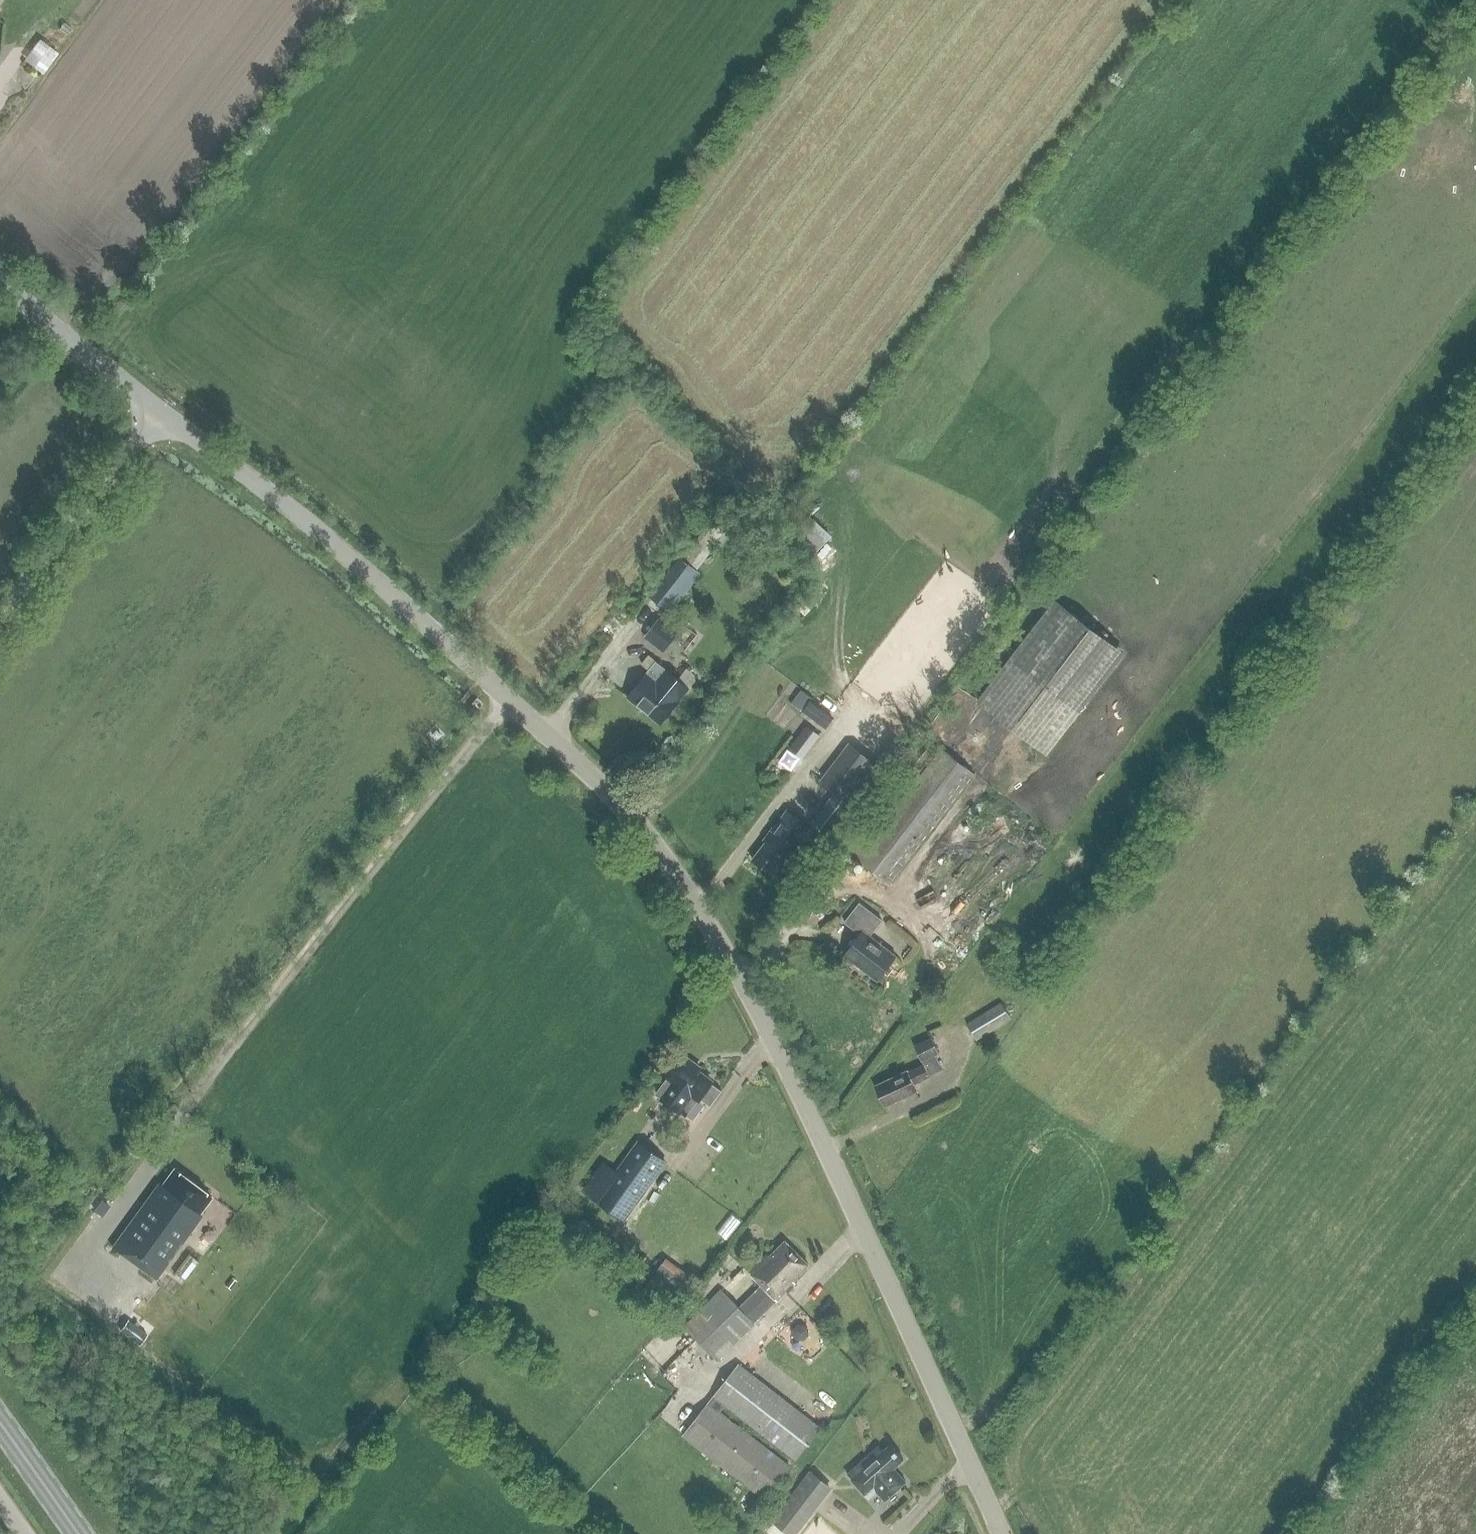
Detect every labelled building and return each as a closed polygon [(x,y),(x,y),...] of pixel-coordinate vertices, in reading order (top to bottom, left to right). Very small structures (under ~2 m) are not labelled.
[(21,59),(41,74),(57,53),(37,38),(21,59)] [(788,533),(810,555),(831,534),(809,512),(788,533)] [(698,537),(696,535),(679,556),(680,557),(651,596),(671,612),(700,572),(694,567),(724,531),(711,521),(698,537)] [(1044,597),(974,705),(1050,753),(1113,656),(1120,661),(1126,650),(1044,597)] [(644,638),(663,653),(684,626),(665,611),(644,638)] [(656,661),(648,671),(653,674),(650,677),(646,674),(627,695),(660,723),(688,689),(656,661)] [(811,699),(802,711),(826,729),(835,717),(811,699)] [(803,757),(818,734),(802,723),(787,747),(803,757)] [(820,780),(836,793),(813,823),(834,838),(858,805),(856,803),(883,768),(849,742),(820,780)] [(974,773),(942,748),(876,834),(868,829),(850,853),(890,883),(974,773)] [(774,825),(764,838),(767,840),(753,858),(772,872),(785,854),(790,858),(800,845),(811,854),(823,838),(811,830),(812,828),(787,809),(775,825),(774,825)] [(883,919),(861,902),(846,921),(861,933),(846,954),(879,980),(898,956),(871,935),(883,919)] [(978,1038),(1011,1018),(1002,1002),(968,1021),(978,1038)] [(918,1090),(915,1083),(931,1075),(931,1074),(944,1067),(937,1052),(939,1051),(932,1037),(916,1045),(925,1063),(910,1070),(909,1068),(892,1076),(893,1078),(878,1086),(886,1103),(899,1097),(900,1099),(918,1090)] [(663,1098),(662,1099),(680,1112),(680,1110),(686,1115),(698,1098),(699,1099),(711,1082),(692,1068),(695,1064),(683,1056),(668,1076),(669,1077),(657,1094),(663,1098)] [(639,1141),(632,1151),(608,1184),(598,1199),(625,1217),(649,1184),(666,1160),(639,1141)] [(132,1219),(112,1247),(128,1258),(129,1257),(142,1267),(141,1268),(156,1279),(202,1215),(199,1213),(211,1197),(174,1169),(161,1186),(158,1184),(143,1205),(132,1219)] [(720,1291),(682,1328),(715,1362),(753,1324),(777,1301),(794,1283),(791,1280),(806,1265),(783,1243),(769,1258),(765,1255),(748,1274),(760,1286),(737,1309),(731,1302),(720,1291)] [(664,1255),(653,1269),(676,1287),(688,1273),(664,1255)] [(792,1328),(792,1335),(797,1340),(803,1340),(808,1335),(808,1328),(803,1324),(797,1324),(792,1328)] [(137,1327),(130,1337),(139,1344),(147,1334),(137,1327)] [(763,1499),(787,1468),(719,1414),(725,1407),(793,1461),(818,1429),(737,1366),(682,1436),(763,1499)] [(892,1468),(902,1459),(889,1445),(882,1451),(878,1446),(846,1474),(867,1498),(875,1491),(884,1501),(905,1482),(892,1468)] [(809,1470),(771,1521),(788,1533),(796,1533),(832,1487),(809,1470)]
